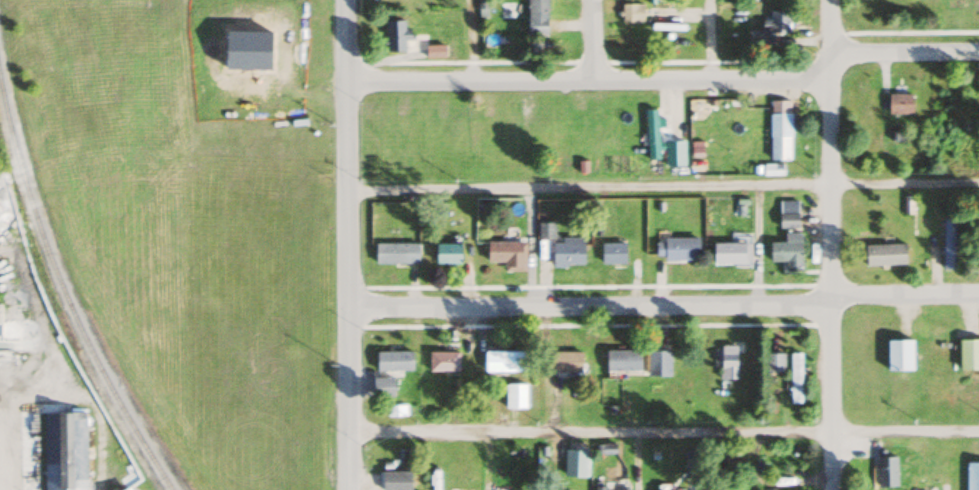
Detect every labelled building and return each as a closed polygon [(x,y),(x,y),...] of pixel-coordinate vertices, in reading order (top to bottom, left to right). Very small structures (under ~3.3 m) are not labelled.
[(548,0),(527,0),(527,36),(548,37),(548,0)] [(643,3),(621,3),(621,23),(643,23),(643,3)] [(772,51),(772,32),(788,32),(788,11),(770,11),(770,21),(762,21),(762,30),(747,30),(747,51),(772,51)] [(386,21),(386,53),(403,53),(403,39),(410,39),(410,30),(403,30),(403,21),(386,21)] [(426,46),(426,58),(444,58),(444,46),(426,46)] [(912,94),(888,94),(888,115),(912,115),(912,94)] [(769,161),(790,161),(790,101),(769,101),(769,161)] [(657,109),(646,109),(647,160),(658,160),(657,109)] [(778,201),(778,228),(797,228),(797,201),(778,201)] [(954,219),(943,219),(943,269),(954,269),(954,219)] [(538,237),(553,237),(553,222),(538,222),(538,237)] [(800,233),(784,233),(784,242),(770,242),(770,270),(801,269),(800,233)] [(583,237),(553,237),(553,265),(583,265),(583,237)] [(698,260),(698,238),(655,238),(655,260),(698,260)] [(504,271),(525,271),(525,241),(487,241),(487,260),(504,260),(504,271)] [(418,264),(418,242),(374,242),(374,264),(418,264)] [(460,263),(460,242),(435,242),(435,263),(460,263)] [(624,262),(624,242),(601,242),(601,262),(624,262)] [(750,242),(712,242),(712,263),(750,263),(750,242)] [(905,243),(866,243),(866,264),(905,264),(905,243)] [(8,283),(0,261),(0,286),(8,283)] [(887,371),(913,371),(913,340),(887,340),(887,371)] [(978,370),(978,340),(959,340),(959,370),(978,370)] [(720,380),(735,380),(735,346),(720,346),(720,380)] [(639,350),(605,350),(605,370),(639,370),(639,350)] [(411,351),(375,351),(375,370),(411,370),(411,351)] [(457,351),(429,351),(429,371),(457,371),(457,351)] [(525,351),(485,351),(485,371),(525,371),(525,351)] [(648,351),(648,377),(669,377),(669,351),(648,351)] [(581,373),(581,352),(548,352),(548,373),(581,373)] [(783,353),(764,353),(764,373),(783,373),(783,353)] [(790,404),(801,404),(801,353),(790,353),(790,404)] [(374,396),(393,396),(393,376),(374,376),(374,396)] [(504,409),(526,409),(526,384),(504,384),(504,409)] [(44,412),(44,489),(85,489),(85,412),(44,412)] [(587,450),(564,450),(564,477),(587,477),(587,450)] [(703,452),(685,452),(685,489),(702,489),(703,452)] [(966,454),(966,489),(978,489),(978,454),(966,454)] [(877,486),(896,486),(896,457),(877,457),(877,486)] [(410,471),(381,471),(381,489),(410,489),(410,471)]
